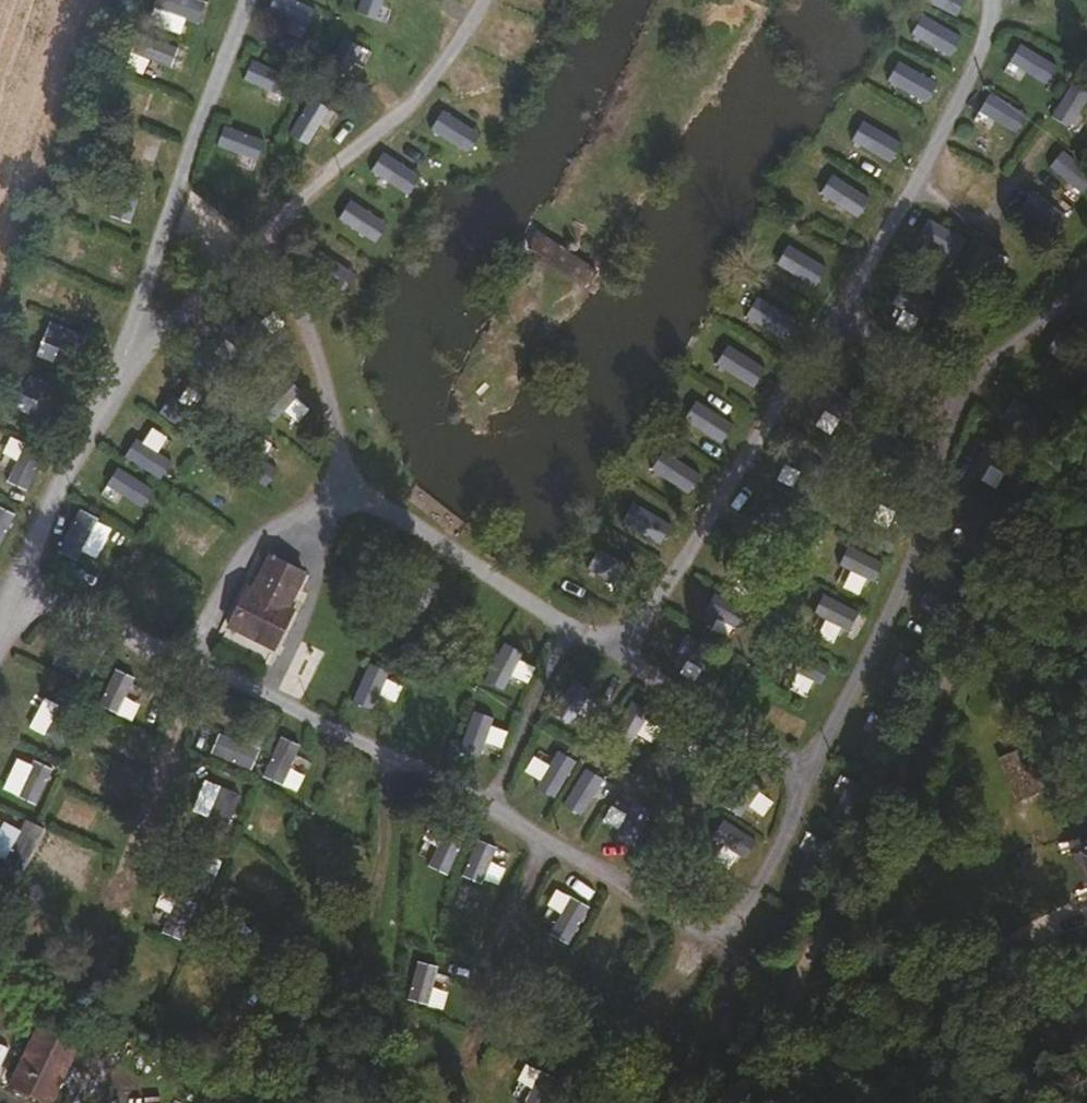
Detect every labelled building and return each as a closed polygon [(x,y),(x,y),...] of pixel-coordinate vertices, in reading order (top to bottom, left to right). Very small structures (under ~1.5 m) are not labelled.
[(926,0),(955,16),(964,0),(926,0)] [(910,36),(949,57),(961,35),(922,14),(910,36)] [(1016,46),(1007,68),(1048,83),(1056,61),(1016,46)] [(923,105),(937,83),(900,60),(887,82),(923,105)] [(1073,127),(1086,97),(1086,91),(1069,82),(1052,117),(1073,127)] [(989,93),(978,113),(1015,134),(1027,114),(989,93)] [(468,152),(480,131),(441,110),(429,131),(468,152)] [(863,119),(851,141),(890,162),(902,141),(863,119)] [(406,194),(419,177),(385,151),(371,168),(406,194)] [(1086,190),(1086,165),(1058,152),(1048,174),(1086,192),(1086,190)] [(376,239),(387,221),(349,200),(339,218),(376,239)] [(563,243),(570,235),(560,226),(553,232),(532,214),(531,201),(520,216),(522,233),(561,266),(573,270),(582,258),(563,243)] [(756,294),(743,317),(783,340),(796,318),(756,294)] [(727,343),(714,364),(752,388),(765,367),(727,343)] [(270,427),(301,411),(284,380),(254,395),(270,427)] [(681,423),(719,445),(733,422),(695,400),(681,423)] [(814,427),(830,437),(841,420),(824,410),(814,427)] [(662,451),(653,467),(694,491),(703,474),(662,451)] [(253,479),(268,487),(277,467),(262,460),(253,479)] [(784,465),(777,479),(801,490),(808,476),(784,465)] [(629,503),(620,527),(663,543),(672,519),(629,503)] [(310,609),(303,602),(309,587),(317,589),(327,569),(270,542),(258,564),(266,567),(259,583),(249,579),(228,624),(236,628),(230,641),(276,663),(283,650),(289,654),(310,609)] [(624,586),(632,564),(595,551),(587,573),(624,586)] [(842,587),(860,594),(867,578),(848,570),(842,587)] [(825,595),(815,614),(846,630),(856,610),(825,595)] [(484,680),(519,698),(536,664),(502,646),(484,680)] [(397,700),(401,685),(385,681),(388,669),(364,663),(354,704),(373,708),(376,695),(397,700)] [(591,687),(566,677),(551,711),(576,722),(591,687)] [(483,744),(502,750),(509,726),(471,714),(460,748),(480,754),(483,744)] [(549,765),(533,756),(522,775),(558,794),(576,761),(557,750),(549,765)] [(1019,751),(1001,755),(1013,810),(1049,802),(1040,761),(1022,765),(1019,751)] [(590,809),(597,771),(569,765),(562,803),(590,809)] [(757,793),(748,809),(764,817),(772,801),(757,793)] [(637,844),(645,820),(607,807),(599,831),(637,844)] [(721,845),(713,861),(734,873),(753,837),(722,820),(711,840),(721,845)] [(1078,836),(1075,827),(1054,834),(1059,849),(1078,841),(1086,866),(1086,832),(1078,836)] [(1072,880),(1076,892),(1086,888),(1086,875),(1072,880)] [(51,1092),(79,1030),(45,1015),(17,1077),(51,1092)] [(62,1096),(76,1068),(89,1035),(79,1030),(51,1092),(62,1096)]
